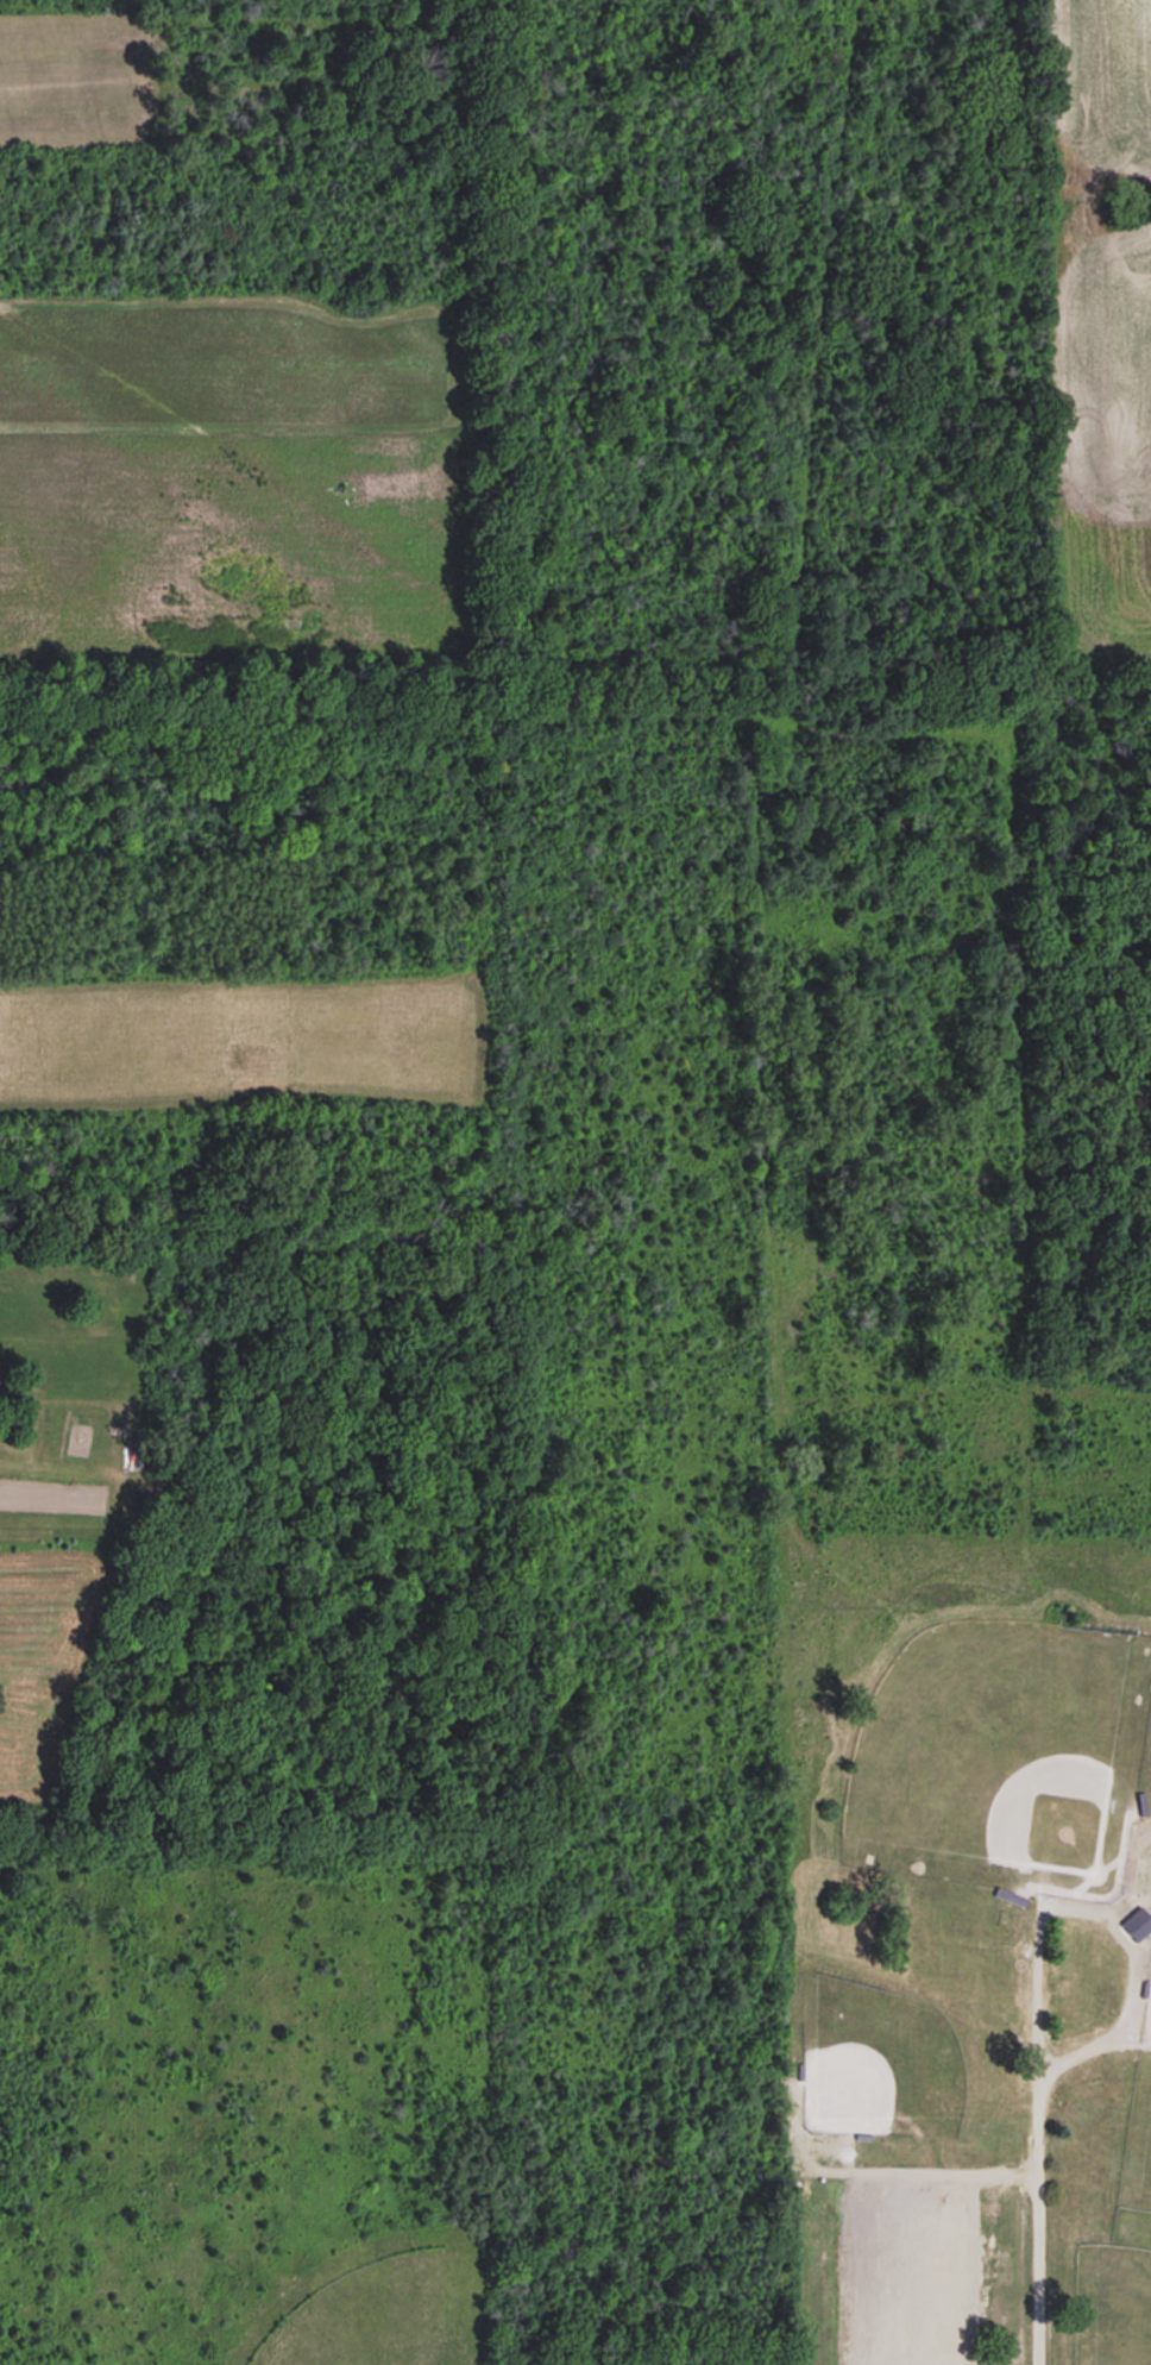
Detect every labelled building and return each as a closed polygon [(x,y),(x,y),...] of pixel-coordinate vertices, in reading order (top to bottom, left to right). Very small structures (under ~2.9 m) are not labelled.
[(1136,1945),(1150,1933),(1150,1921),(1141,1909),(1120,1926),(1136,1945)]
